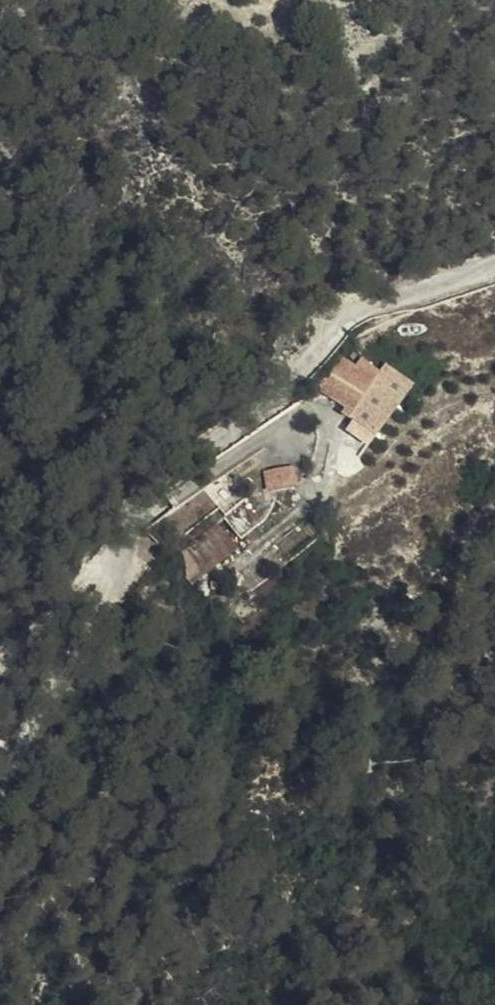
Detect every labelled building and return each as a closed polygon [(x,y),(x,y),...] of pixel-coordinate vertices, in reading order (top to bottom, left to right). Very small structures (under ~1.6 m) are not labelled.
[(366,382),(369,378),(362,372),(359,377),(366,382)] [(353,381),(344,394),(355,382),(353,381)] [(376,421),(388,402),(382,398),(387,390),(373,381),(368,391),(357,383),(376,421)] [(355,382),(344,394),(332,409),(360,428),(369,434),(376,421),(357,383),(355,382)] [(412,411),(423,401),(410,387),(399,398),(412,411)] [(376,421),(393,454),(412,424),(388,402),(376,421)] [(391,457),(393,454),(376,421),(369,434),(365,440),(391,457)] [(357,435),(365,440),(369,434),(360,428),(357,435)] [(285,514),(309,510),(306,495),(282,499),(285,514)] [(268,529),(290,524),(289,515),(263,520),(240,540),(246,547),(268,529)] [(228,572),(236,584),(250,572),(231,548),(230,549),(240,562),(228,572)] [(240,562),(230,549),(218,559),(222,564),(228,572),(240,562)] [(203,592),(228,572),(222,564),(218,559),(197,576),(203,592)] [(228,590),(236,584),(228,572),(203,592),(202,592),(201,603),(206,608),(228,590)]
